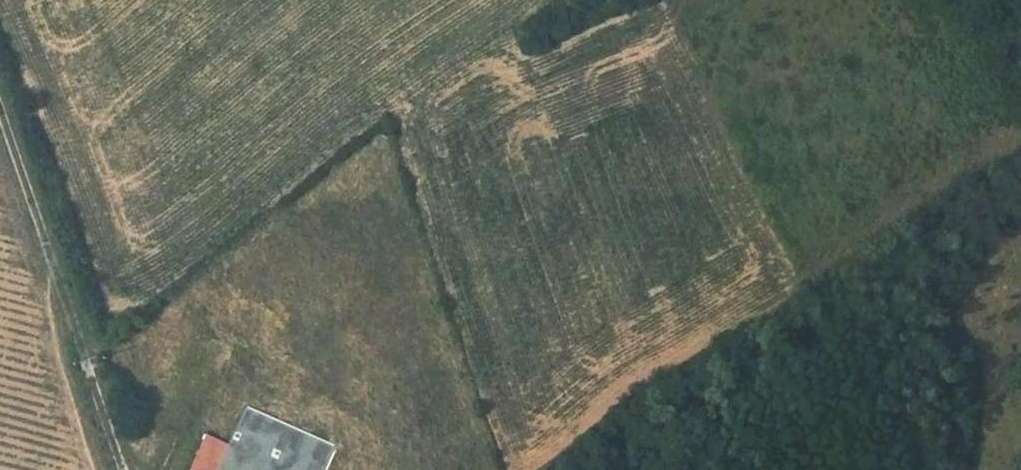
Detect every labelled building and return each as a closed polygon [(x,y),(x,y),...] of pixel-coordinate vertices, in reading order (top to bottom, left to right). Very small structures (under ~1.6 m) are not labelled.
[(245,406),(227,446),(217,469),(328,469),(338,447),(245,406)] [(227,446),(204,436),(189,469),(217,469),(227,446)]
